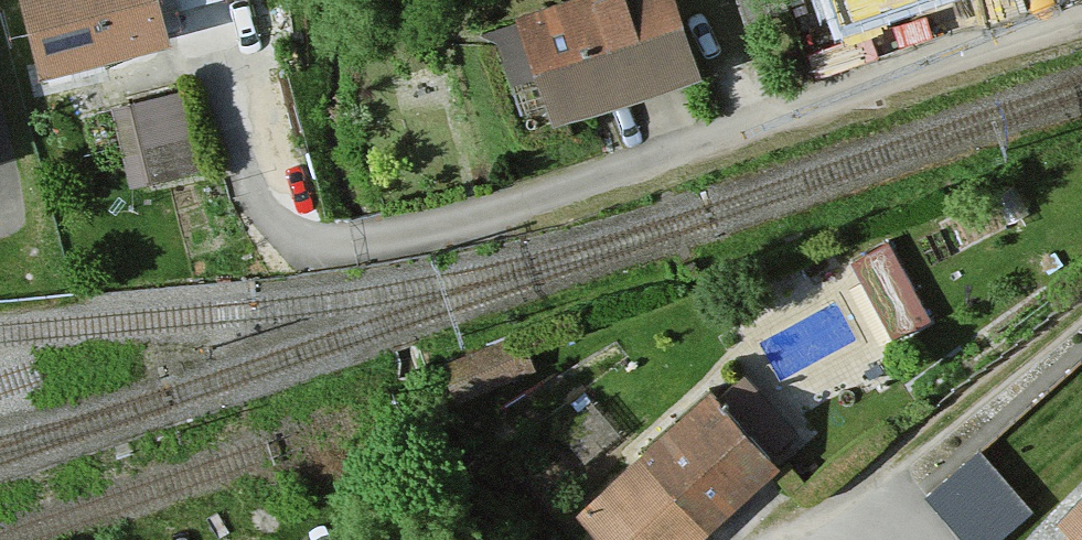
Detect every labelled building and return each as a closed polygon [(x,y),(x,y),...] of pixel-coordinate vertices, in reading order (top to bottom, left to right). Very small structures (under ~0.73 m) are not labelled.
[(162,0),(21,0),(44,86),(176,51),(162,0)] [(678,0),(593,0),(523,21),(555,123),(702,78),(678,0)] [(198,182),(180,103),(118,116),(135,196),(198,182)] [(9,158),(0,121),(0,161),(9,158)] [(910,330),(868,253),(827,276),(870,352),(910,330)] [(535,377),(520,343),(446,375),(460,409),(535,377)] [(745,386),(718,411),(705,398),(576,519),(596,539),(711,539),(783,473),(771,461),(795,439),(745,386)] [(1039,501),(989,438),(933,483),(978,539),(990,539),(1039,501)] [(1060,526),(1072,537),(1069,539),(1081,539),(1081,503),(1060,526)]
